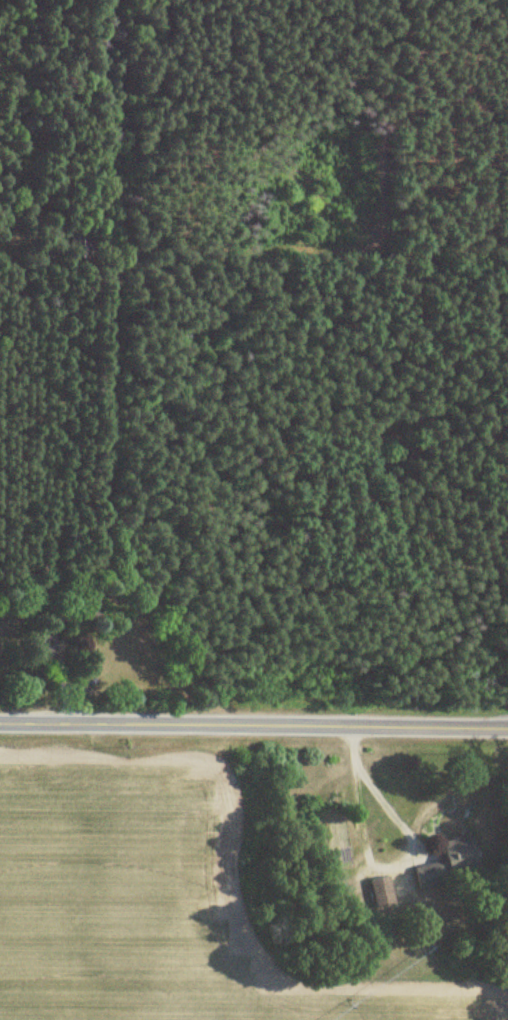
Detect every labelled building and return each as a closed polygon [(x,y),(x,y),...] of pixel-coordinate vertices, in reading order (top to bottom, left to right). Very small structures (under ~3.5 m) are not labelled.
[(419,890),(449,883),(448,877),(480,869),(473,836),(441,843),(445,861),(414,868),(419,890)] [(375,908),(394,904),(389,877),(370,881),(375,908)]
